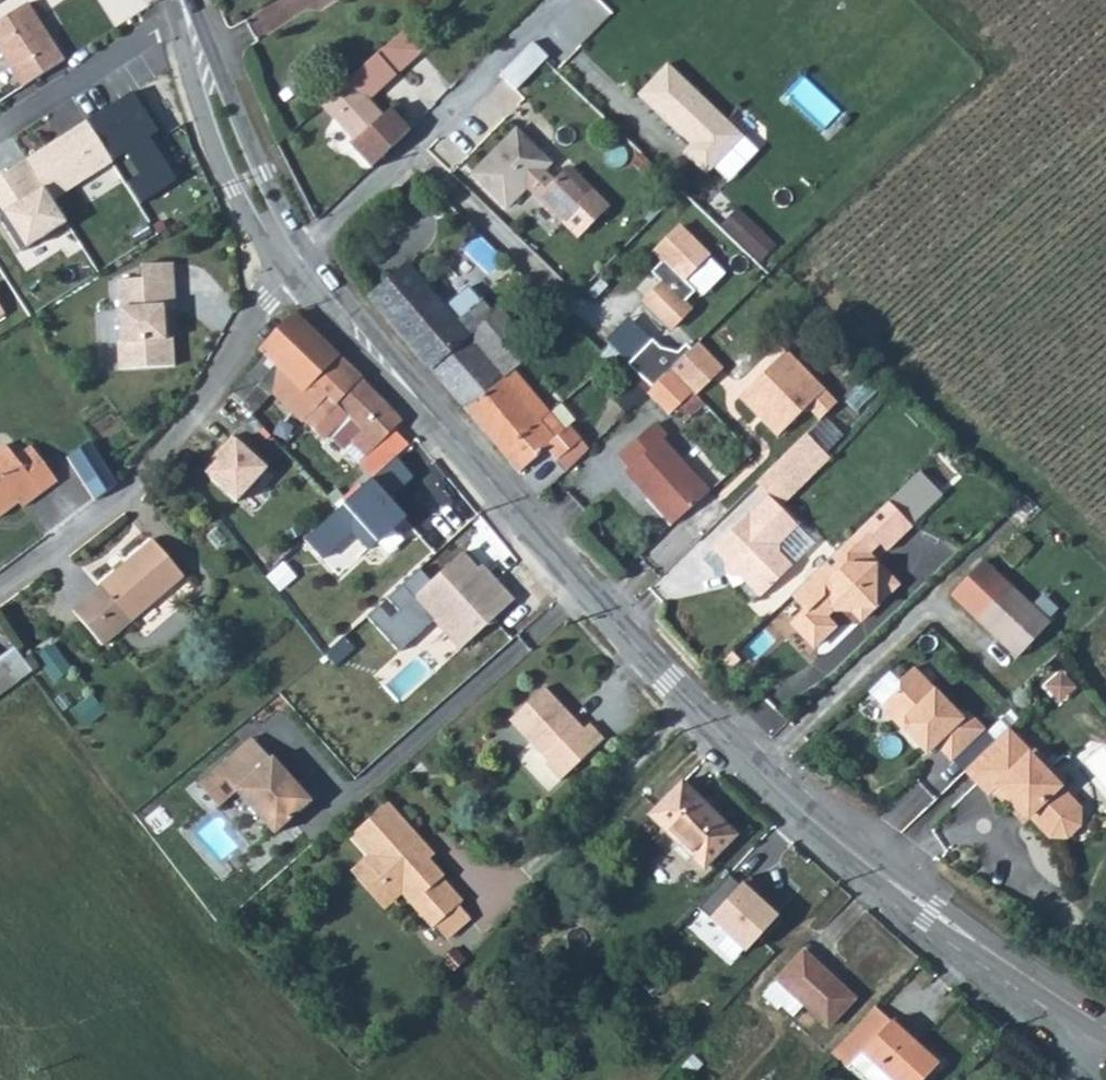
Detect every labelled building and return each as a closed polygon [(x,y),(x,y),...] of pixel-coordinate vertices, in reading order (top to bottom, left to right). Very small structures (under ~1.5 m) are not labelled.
[(62,59),(26,3),(0,20),(0,55),(20,86),(62,59)] [(532,42),(500,75),(516,90),(549,57),(532,42)] [(690,144),(683,152),(707,174),(743,136),(667,64),(638,94),(690,144)] [(350,77),(321,102),(354,139),(362,148),(358,151),(372,168),(411,129),(391,106),(383,114),(350,77)] [(131,86),(82,118),(112,160),(124,151),(138,172),(125,180),(140,203),(176,180),(148,136),(159,129),(131,86)] [(112,160),(82,118),(24,156),(38,179),(53,201),(112,160)] [(470,170),(503,204),(528,179),(539,190),(536,192),(577,233),(605,205),(565,165),(550,179),(540,168),(545,163),(512,129),(470,170)] [(362,148),(354,139),(350,143),(358,151),(362,148)] [(24,156),(0,171),(0,214),(20,247),(61,222),(35,181),(38,179),(24,156)] [(741,204),(723,222),(760,260),(779,242),(741,204)] [(714,248),(685,219),(660,244),(669,253),(657,265),(668,275),(649,294),(677,321),(696,302),(690,295),(701,284),(690,272),(714,248)] [(142,277),(116,279),(121,341),(115,341),(117,368),(173,364),(171,336),(168,337),(165,304),(173,304),(170,262),(141,264),(142,277)] [(367,296),(429,369),(493,313),(480,298),(455,319),(407,262),(367,296)] [(429,369),(465,411),(505,377),(537,349),(500,306),(493,313),(429,369)] [(229,395),(254,413),(272,393),(287,406),(309,386),(323,400),(301,423),(322,442),(329,435),(359,464),(403,421),(294,311),(268,338),(256,356),(261,360),(229,395)] [(691,392),(694,396),(724,367),(719,362),(742,338),(722,317),(669,370),(691,392)] [(840,401),(788,352),(742,397),(781,435),(810,407),(822,418),(840,401)] [(669,370),(653,386),(646,392),(669,414),(691,392),(669,370)] [(653,386),(638,371),(618,390),(633,405),(646,392),(653,386)] [(465,411),(501,453),(541,419),(505,377),(465,411)] [(501,453),(518,473),(544,450),(554,461),(572,445),(561,431),(555,436),(541,419),(501,453)] [(645,499),(652,492),(677,520),(709,491),(663,439),(666,435),(656,422),(617,456),(628,469),(623,473),(645,499)] [(766,496),(711,550),(724,564),(723,570),(726,575),(731,577),(736,576),(758,598),(791,566),(780,555),(778,545),(796,527),(778,507),(774,503),(823,455),(804,435),(755,484),(766,496)] [(88,439),(65,454),(93,497),(115,481),(88,439)] [(230,440),(198,472),(228,502),(260,470),(230,440)] [(18,500),(21,505),(40,490),(15,456),(4,442),(0,445),(0,513),(18,500)] [(30,444),(15,456),(40,490),(55,478),(30,444)] [(554,461),(564,473),(582,456),(572,445),(554,461)] [(823,455),(774,503),(778,507),(827,459),(823,455)] [(392,458),(301,537),(319,557),(347,532),(363,549),(401,516),(385,498),(409,477),(392,458)] [(645,499),(670,527),(677,520),(652,492),(645,499)] [(889,505),(855,541),(796,599),(810,614),(797,627),(820,650),(839,631),(827,618),(835,610),(854,611),(866,623),(901,588),(884,571),(881,574),(878,571),(878,565),(870,557),(882,546),(890,553),(913,529),(889,505)] [(70,607),(103,645),(182,577),(151,540),(70,607)] [(414,570),(364,616),(398,653),(428,625),(456,655),(516,601),(480,562),(473,568),(459,553),(426,583),(414,570)] [(953,598),(1019,660),(1051,627),(984,564),(953,598)] [(55,641),(40,651),(56,678),(72,668),(55,641)] [(0,662),(0,665),(13,682),(31,670),(16,650),(0,662)] [(13,682),(0,665),(0,692),(13,682)] [(1061,701),(1081,684),(1064,665),(1044,681),(1061,701)] [(953,762),(983,731),(967,715),(961,721),(911,671),(897,684),(897,692),(880,710),(928,757),(937,747),(953,762)] [(573,719),(545,689),(509,721),(548,762),(544,766),(558,781),(603,740),(589,724),(583,730),(578,735),(567,723),(573,719)] [(573,719),(567,723),(578,735),(583,730),(573,719)] [(1030,755),(1006,731),(968,770),(993,795),(997,791),(1017,810),(1021,806),(1032,816),(1034,814),(1055,835),(1071,835),(1083,823),(1082,807),(1061,786),(1065,783),(1050,769),(1052,767),(1035,750),(1030,755)] [(254,736),(231,757),(249,778),(273,758),(254,736)] [(231,757),(219,767),(239,789),(277,833),(314,801),(300,785),(297,787),(292,780),(294,778),(275,756),(273,758),(249,778),(231,757)] [(409,773),(416,781),(429,770),(422,761),(409,773)] [(220,805),(239,789),(219,767),(200,783),(220,805)] [(648,814),(663,830),(666,827),(705,865),(736,835),(682,780),(648,814)] [(355,871),(377,894),(385,886),(387,888),(392,883),(404,897),(433,929),(436,926),(460,905),(464,901),(444,879),(447,876),(432,859),(421,856),(414,848),(423,840),(390,802),(351,837),(370,858),(355,871)] [(423,840),(414,848),(421,856),(432,859),(436,855),(423,840)] [(355,871),(351,875),(387,913),(404,897),(392,883),(387,888),(385,886),(377,894),(355,871)] [(752,873),(706,921),(739,953),(771,920),(753,903),(767,887),(752,873)] [(436,926),(450,941),(473,919),(460,905),(436,926)] [(780,1006),(791,994),(803,1006),(828,1027),(855,999),(803,952),(761,997),(776,1010),(780,1006)] [(780,1006),(792,1018),(803,1006),(791,994),(780,1006)] [(875,1007),(845,1039),(832,1053),(848,1068),(861,1053),(891,1022),(875,1007)] [(861,1053),(848,1068),(862,1079),(924,1079),(938,1065),(891,1022),(861,1053)] [(681,1068),(690,1077),(702,1064),(692,1055),(681,1068)]
